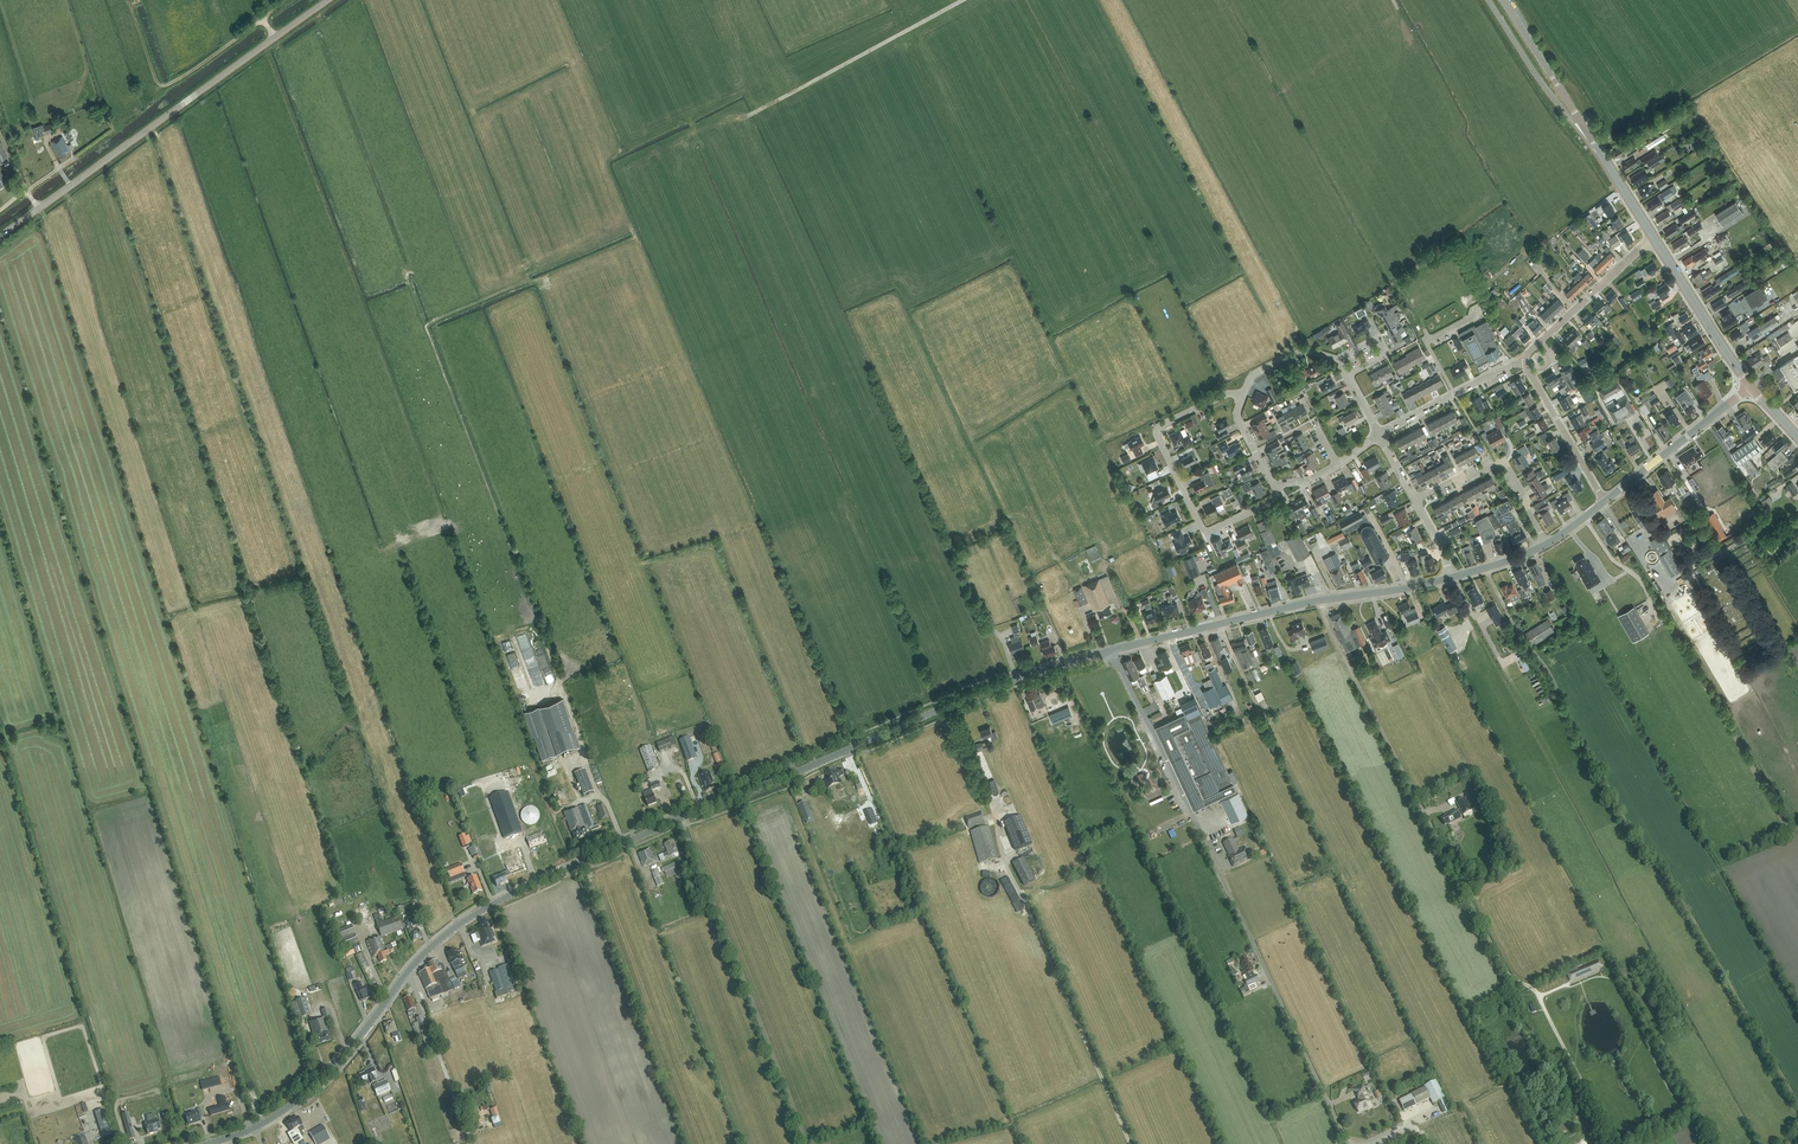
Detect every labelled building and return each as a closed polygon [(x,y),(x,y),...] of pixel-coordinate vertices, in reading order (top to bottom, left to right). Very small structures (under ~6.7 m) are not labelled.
[(44,126),(46,133),(54,130),(52,123),(44,126)] [(36,126),(31,128),(35,139),(41,137),(36,126)] [(64,133),(69,141),(74,139),(71,132),(73,131),(72,128),(64,133)] [(1636,148),(1647,141),(1644,137),(1642,139),(1639,135),(1632,141),(1636,148)] [(1666,139),(1663,135),(1646,145),(1649,150),(1666,139)] [(69,148),(76,145),(74,142),(68,146),(62,136),(51,142),(58,154),(59,153),(61,158),(67,155),(66,152),(70,150),(69,148)] [(9,160),(0,141),(0,164),(9,160)] [(1619,158),(1629,151),(1625,144),(1614,151),(1615,152),(1614,153),(1617,158),(1618,157),(1619,158)] [(1679,144),(1673,147),(1676,152),(1682,149),(1679,144)] [(1645,156),(1648,162),(1659,155),(1656,150),(1645,156)] [(1652,160),(1656,166),(1666,160),(1662,154),(1652,160)] [(1639,167),(1644,164),(1648,162),(1645,156),(1640,159),(1639,160),(1639,159),(1636,161),(1633,157),(1623,164),(1623,165),(1622,166),(1625,171),(1627,170),(1627,171),(1638,165),(1639,167)] [(6,184),(9,183),(0,166),(0,187),(6,184)] [(1636,185),(1648,177),(1643,170),(1631,177),(1632,179),(1631,180),(1634,185),(1635,184),(1636,185)] [(1657,184),(1661,190),(1669,185),(1665,179),(1657,184)] [(1653,192),(1657,190),(1653,184),(1649,187),(1648,185),(1638,191),(1643,198),(1652,192),(1653,192)] [(1661,202),(1673,194),(1669,188),(1657,195),(1657,196),(1650,200),(1651,201),(1647,203),(1651,210),(1662,204),(1661,202)] [(1685,204),(1681,198),(1671,204),(1675,210),(1685,204)] [(1736,201),(1716,214),(1723,226),(1744,213),(1736,201)] [(1608,216),(1615,211),(1610,203),(1603,207),(1602,204),(1596,208),(1600,214),(1605,211),(1608,216)] [(1681,224),(1697,214),(1694,209),(1678,219),(1681,224)] [(1662,224),(1672,218),(1667,210),(1657,216),(1658,218),(1656,219),(1660,224),(1661,223),(1662,224)] [(1590,214),(1585,216),(1589,222),(1594,220),(1590,214)] [(1614,231),(1624,225),(1618,217),(1612,222),(1614,225),(1611,227),(1614,231)] [(1670,238),(1680,231),(1675,224),(1665,230),(1666,231),(1665,232),(1668,237),(1669,236),(1670,238)] [(1690,236),(1697,232),(1694,226),(1687,231),(1690,236)] [(1611,237),(1609,234),(1607,231),(1606,232),(1605,230),(1603,231),(1604,233),(1601,235),(1605,241),(1611,237)] [(1627,244),(1633,240),(1628,231),(1616,239),(1619,245),(1622,243),(1622,242),(1625,240),(1627,244)] [(1727,237),(1730,235),(1728,232),(1725,234),(1724,233),(1716,238),(1720,245),(1728,240),(1727,237)] [(1677,252),(1689,244),(1684,236),(1672,244),(1677,252)] [(1606,243),(1601,237),(1598,241),(1603,246),(1606,243)] [(1612,245),(1616,242),(1612,237),(1608,240),(1612,245)] [(1778,245),(1774,247),(1780,258),(1783,256),(1778,245)] [(1605,257),(1609,262),(1615,257),(1611,252),(1607,246),(1604,249),(1608,254),(1605,257)] [(1581,250),(1577,254),(1582,259),(1586,255),(1581,250)] [(1696,261),(1707,254),(1705,250),(1693,257),(1693,256),(1683,261),(1687,268),(1694,264),(1697,262),(1696,261)] [(1604,268),(1609,262),(1605,257),(1601,252),(1598,254),(1603,259),(1600,262),(1599,263),(1604,268)] [(1724,260),(1721,255),(1714,260),(1717,265),(1724,260)] [(1598,273),(1604,268),(1599,263),(1600,262),(1595,257),(1592,260),(1597,265),(1593,268),(1598,273)] [(1656,271),(1655,270),(1658,269),(1654,262),(1645,267),(1645,268),(1641,270),(1645,277),(1649,274),(1650,275),(1652,275),(1655,273),(1656,271)] [(1720,277),(1723,282),(1739,273),(1738,272),(1741,270),(1739,266),(1720,277)] [(1716,272),(1713,267),(1706,271),(1706,270),(1702,272),(1702,271),(1693,277),(1698,285),(1705,280),(1704,280),(1716,272)] [(1556,272),(1560,276),(1561,277),(1566,273),(1563,270),(1561,272),(1558,269),(1556,272)] [(1587,274),(1583,277),(1588,282),(1593,277),(1589,273),(1589,272),(1587,269),(1585,271),(1587,274)] [(1581,279),(1578,283),(1582,287),(1588,282),(1583,277),(1581,275),(1579,277),(1581,279)] [(1576,284),(1572,288),(1577,293),(1582,287),(1578,283),(1575,280),(1573,282),(1576,284)] [(1733,288),(1736,294),(1747,287),(1744,281),(1733,288)] [(1555,301),(1552,304),(1558,310),(1564,305),(1554,295),(1550,291),(1553,289),(1547,283),(1542,287),(1548,294),(1548,293),(1552,297),(1555,301)] [(1656,297),(1659,295),(1662,300),(1669,296),(1666,292),(1670,289),(1669,286),(1667,284),(1666,283),(1656,290),(1656,289),(1652,291),(1656,297)] [(1577,293),(1572,288),(1570,285),(1568,287),(1570,290),(1565,294),(1570,299),(1577,293)] [(1716,291),(1721,288),(1718,285),(1714,287),(1712,285),(1702,291),(1707,299),(1717,293),(1716,291)] [(1760,286),(1745,295),(1752,308),(1767,298),(1760,286)] [(1496,288),(1493,291),(1498,297),(1501,293),(1496,288)] [(1634,301),(1643,295),(1639,289),(1630,295),(1634,301)] [(1615,297),(1617,295),(1612,290),(1605,296),(1612,303),(1616,299),(1615,297)] [(1527,317),(1529,319),(1531,321),(1527,324),(1526,325),(1530,329),(1532,328),(1535,332),(1542,325),(1537,320),(1535,318),(1537,316),(1531,310),(1527,304),(1520,292),(1515,296),(1522,306),(1522,307),(1526,313),(1528,316),(1527,317)] [(1549,306),(1546,309),(1552,316),(1558,310),(1552,304),(1545,297),(1543,299),(1549,306)] [(1628,306),(1623,297),(1619,300),(1624,308),(1628,306)] [(1724,297),(1722,298),(1711,305),(1714,310),(1720,307),(1721,308),(1726,304),(1724,301),(1726,300),(1724,297)] [(1654,311),(1663,306),(1659,299),(1656,302),(1654,299),(1649,303),(1654,311)] [(1593,307),(1598,313),(1603,308),(1607,312),(1612,308),(1608,303),(1605,306),(1600,300),(1593,307)] [(1387,309),(1385,305),(1383,302),(1375,306),(1377,310),(1376,310),(1379,317),(1382,315),(1393,309),(1392,307),(1387,309)] [(1552,316),(1546,309),(1540,302),(1539,302),(1537,304),(1540,308),(1543,312),(1540,315),(1546,321),(1552,316)] [(1363,306),(1355,311),(1358,317),(1367,312),(1363,306)] [(1385,322),(1400,314),(1398,312),(1395,313),(1393,309),(1382,315),(1385,322)] [(1722,322),(1726,329),(1738,321),(1734,314),(1733,315),(1729,309),(1721,314),(1725,320),(1722,322)] [(1592,326),(1596,322),(1599,319),(1595,315),(1593,317),(1588,312),(1582,318),(1587,324),(1589,322),(1592,326)] [(1676,327),(1678,326),(1682,323),(1690,318),(1686,312),(1680,316),(1678,312),(1672,316),(1674,320),(1669,323),(1670,324),(1664,327),(1669,335),(1675,331),(1671,326),(1674,324),(1676,327)] [(1395,324),(1396,324),(1400,322),(1398,318),(1401,316),(1400,314),(1385,322),(1389,328),(1395,324)] [(1523,323),(1516,316),(1513,319),(1519,326),(1523,323)] [(1740,338),(1743,336),(1743,335),(1745,334),(1746,334),(1748,333),(1752,339),(1779,323),(1774,316),(1751,330),(1746,322),(1737,327),(1738,329),(1733,332),(1733,333),(1731,334),(1732,335),(1731,335),(1732,338),(1733,337),(1734,338),(1735,337),(1737,340),(1740,338)] [(1357,334),(1358,335),(1366,331),(1366,332),(1369,331),(1367,328),(1371,326),(1368,319),(1363,322),(1358,325),(1353,327),(1356,332),(1355,332),(1357,335),(1357,334)] [(1459,333),(1477,367),(1500,355),(1497,350),(1499,349),(1493,337),(1495,337),(1486,320),(1476,326),(1475,324),(1459,333)] [(1345,335),(1347,333),(1341,321),(1336,324),(1340,332),(1329,338),(1334,347),(1347,340),(1345,335)] [(1792,321),(1769,334),(1772,339),(1795,325),(1792,321)] [(1389,336),(1404,328),(1402,326),(1400,322),(1396,324),(1395,324),(1389,328),(1386,329),(1389,336)] [(1678,338),(1681,344),(1686,341),(1685,339),(1688,337),(1689,338),(1694,336),(1693,335),(1698,332),(1693,324),(1684,330),(1684,331),(1680,333),(1678,330),(1671,334),(1674,340),(1678,338)] [(1504,340),(1510,347),(1509,347),(1513,352),(1520,346),(1516,341),(1515,342),(1513,340),(1516,337),(1513,334),(1510,330),(1509,331),(1505,326),(1500,331),(1506,338),(1504,340)] [(1513,334),(1516,337),(1516,338),(1518,336),(1524,342),(1530,336),(1526,331),(1525,332),(1521,327),(1517,330),(1513,334)] [(1404,328),(1389,336),(1393,342),(1402,337),(1400,333),(1405,330),(1404,328)] [(1568,334),(1576,342),(1581,337),(1574,329),(1568,334)] [(1594,336),(1591,331),(1586,334),(1591,341),(1595,338),(1594,337),(1594,336)] [(1793,338),(1789,332),(1777,339),(1781,345),(1793,338)] [(1573,346),(1576,342),(1568,334),(1563,339),(1571,347),(1568,349),(1572,354),(1575,351),(1574,350),(1576,349),(1573,346)] [(1409,335),(1403,339),(1406,344),(1412,340),(1409,335)] [(1463,347),(1458,336),(1452,339),(1458,350),(1463,347)] [(1705,343),(1701,337),(1696,340),(1696,339),(1694,341),(1689,344),(1685,346),(1687,350),(1691,347),(1693,351),(1698,348),(1701,346),(1705,343)] [(1590,346),(1586,340),(1582,342),(1586,348),(1590,346)] [(1670,354),(1678,349),(1674,344),(1666,349),(1670,354)] [(1413,351),(1421,365),(1423,364),(1422,362),(1421,362),(1421,361),(1425,358),(1420,347),(1413,351)] [(1704,350),(1703,349),(1699,351),(1701,354),(1699,356),(1701,360),(1697,363),(1701,370),(1705,367),(1704,365),(1706,363),(1703,359),(1712,354),(1708,347),(1704,350)] [(1421,365),(1413,351),(1406,355),(1407,356),(1412,365),(1413,365),(1416,363),(1417,364),(1418,367),(1421,365)] [(1764,357),(1763,355),(1762,355),(1759,351),(1754,354),(1755,355),(1746,361),(1752,369),(1759,365),(1760,366),(1771,359),(1768,355),(1764,357)] [(1678,364),(1684,361),(1680,354),(1674,357),(1678,364)] [(1780,367),(1773,371),(1778,378),(1783,375),(1784,377),(1784,378),(1778,383),(1782,389),(1788,384),(1787,383),(1790,381),(1795,390),(1797,388),(1797,355),(1780,367)] [(1412,365),(1407,356),(1400,359),(1408,374),(1411,372),(1409,370),(1408,369),(1413,366),(1413,365),(1412,365)] [(1408,374),(1400,359),(1394,363),(1399,374),(1404,371),(1405,372),(1404,373),(1406,375),(1408,374)] [(1464,368),(1468,366),(1465,361),(1458,364),(1459,366),(1451,370),(1455,379),(1466,373),(1464,368)] [(1571,389),(1574,387),(1572,384),(1569,380),(1570,380),(1568,377),(1572,375),(1573,377),(1578,374),(1576,371),(1575,372),(1573,369),(1569,362),(1562,367),(1564,371),(1561,372),(1563,375),(1571,388),(1571,389)] [(1311,378),(1320,373),(1316,364),(1306,370),(1304,368),(1300,370),(1304,378),(1309,375),(1311,378)] [(1669,367),(1675,379),(1682,376),(1676,364),(1669,367)] [(1383,367),(1389,378),(1392,376),(1394,379),(1396,378),(1395,374),(1393,374),(1388,365),(1383,367)] [(1691,369),(1696,377),(1699,382),(1694,385),(1702,398),(1711,392),(1705,381),(1712,376),(1709,370),(1703,373),(1702,371),(1700,372),(1696,366),(1691,369)] [(1389,378),(1383,367),(1377,371),(1382,381),(1386,379),(1387,382),(1390,381),(1389,379),(1389,378)] [(1382,381),(1377,371),(1369,375),(1374,385),(1380,383),(1381,386),(1384,385),(1383,382),(1382,381)] [(1566,390),(1571,388),(1563,375),(1558,378),(1554,372),(1546,377),(1548,381),(1547,381),(1547,383),(1550,388),(1551,388),(1559,384),(1560,385),(1562,384),(1563,386),(1566,390)] [(1435,377),(1432,379),(1437,388),(1443,385),(1438,374),(1434,376),(1435,377)] [(1324,392),(1336,386),(1332,377),(1328,379),(1326,376),(1316,381),(1318,385),(1320,385),(1324,392)] [(1520,392),(1526,388),(1520,377),(1514,381),(1512,383),(1514,388),(1513,389),(1516,395),(1521,393),(1520,392)] [(1667,380),(1671,387),(1676,384),(1672,377),(1667,380)] [(1428,381),(1424,383),(1429,392),(1437,388),(1432,379),(1431,378),(1427,380),(1428,381)] [(1602,399),(1605,404),(1607,407),(1616,422),(1624,418),(1628,416),(1627,416),(1635,411),(1627,396),(1626,396),(1617,380),(1599,390),(1603,398),(1602,399)] [(1421,385),(1417,387),(1422,396),(1429,392),(1424,383),(1424,382),(1420,384),(1421,385)] [(1495,391),(1498,397),(1507,392),(1504,387),(1505,386),(1503,383),(1494,388),(1496,391),(1495,391)] [(1414,389),(1410,390),(1415,399),(1422,396),(1417,387),(1417,385),(1413,387),(1414,389)] [(1272,387),(1266,390),(1273,403),(1278,400),(1272,387)] [(1575,387),(1571,389),(1569,390),(1572,396),(1578,392),(1575,387)] [(1415,399),(1410,390),(1410,389),(1406,391),(1407,392),(1403,394),(1408,403),(1415,399)] [(1376,403),(1387,397),(1385,394),(1388,392),(1387,390),(1383,391),(1384,393),(1374,398),(1376,403)] [(1252,403),(1263,407),(1268,396),(1261,394),(1262,393),(1256,391),(1254,396),(1255,396),(1252,403)] [(1340,408),(1349,403),(1344,393),(1338,396),(1336,392),(1329,396),(1331,400),(1335,398),(1340,408)] [(1647,395),(1640,399),(1643,404),(1650,399),(1650,400),(1649,400),(1652,405),(1659,401),(1654,392),(1648,396),(1647,395)] [(1684,406),(1683,407),(1687,413),(1688,412),(1691,416),(1693,416),(1694,415),(1694,414),(1697,412),(1694,409),(1695,408),(1688,399),(1691,397),(1687,392),(1684,394),(1685,396),(1680,400),(1684,406)] [(1525,409),(1533,404),(1532,402),(1533,401),(1529,393),(1523,397),(1527,403),(1523,406),(1525,409)] [(1568,400),(1571,399),(1570,395),(1567,397),(1566,397),(1559,401),(1564,409),(1571,405),(1568,400)] [(1297,406),(1301,415),(1308,411),(1306,408),(1310,407),(1304,396),(1298,399),(1301,404),(1297,406)] [(1390,396),(1387,397),(1376,403),(1380,409),(1390,404),(1388,400),(1392,398),(1390,396)] [(1486,411),(1490,408),(1486,400),(1482,402),(1480,397),(1472,401),(1478,412),(1477,412),(1479,415),(1480,414),(1479,411),(1485,408),(1486,411)] [(1394,402),(1390,404),(1380,409),(1384,417),(1395,412),(1392,406),(1395,405),(1394,402)] [(1639,408),(1642,414),(1652,408),(1648,402),(1639,408)] [(1535,407),(1533,404),(1525,409),(1530,418),(1532,418),(1534,416),(1535,417),(1541,413),(1537,406),(1535,407)] [(1301,415),(1297,406),(1293,408),(1291,405),(1289,406),(1290,409),(1295,418),(1301,415)] [(1589,412),(1585,405),(1579,408),(1583,415),(1589,412)] [(1290,409),(1289,406),(1286,407),(1288,411),(1283,413),(1289,424),(1292,422),(1291,420),(1295,418),(1290,409)] [(1678,418),(1673,409),(1664,414),(1670,423),(1673,421),(1675,425),(1679,422),(1678,419),(1678,418)] [(1752,421),(1745,410),(1736,416),(1745,430),(1751,426),(1749,422),(1752,421)] [(1353,421),(1358,419),(1354,411),(1344,417),(1343,416),(1338,418),(1341,423),(1345,421),(1347,426),(1354,422),(1353,421)] [(1447,414),(1451,423),(1452,426),(1456,424),(1454,421),(1457,419),(1453,411),(1447,414)] [(1255,432),(1266,426),(1264,422),(1269,420),(1265,412),(1255,418),(1257,423),(1252,426),(1255,432)] [(1289,424),(1283,413),(1279,416),(1277,412),(1274,414),(1276,416),(1281,426),(1285,423),(1286,425),(1289,424)] [(1194,414),(1190,416),(1195,425),(1199,423),(1194,414)] [(1451,423),(1447,414),(1440,417),(1444,426),(1446,429),(1449,427),(1447,425),(1451,423)] [(1574,427),(1580,424),(1581,425),(1585,423),(1581,414),(1576,417),(1576,416),(1570,420),(1574,427)] [(1604,414),(1593,419),(1595,423),(1605,417),(1604,414)] [(1503,425),(1498,416),(1493,418),(1497,425),(1496,426),(1497,428),(1503,425)] [(1444,426),(1440,417),(1434,421),(1438,429),(1444,426)] [(1542,429),(1548,426),(1544,418),(1537,422),(1534,424),(1537,429),(1540,427),(1542,429)] [(1227,419),(1216,425),(1219,432),(1216,434),(1219,439),(1229,434),(1226,429),(1230,426),(1227,419)] [(1525,419),(1517,423),(1521,428),(1528,424),(1525,419)] [(1434,421),(1427,424),(1432,433),(1434,436),(1437,434),(1435,431),(1438,429),(1434,421)] [(1661,438),(1668,434),(1662,423),(1655,428),(1661,438)] [(1255,432),(1258,439),(1267,434),(1269,439),(1277,434),(1275,430),(1270,432),(1266,426),(1255,432)] [(1343,426),(1337,430),(1340,435),(1346,431),(1343,426)] [(1586,433),(1592,430),(1589,426),(1584,429),(1583,429),(1578,432),(1582,440),(1588,437),(1586,433)] [(1726,432),(1722,426),(1721,426),(1720,426),(1718,427),(1718,428),(1717,429),(1724,439),(1730,446),(1734,443),(1729,436),(1731,434),(1728,430),(1726,432)] [(1416,430),(1420,439),(1421,441),(1423,440),(1422,438),(1426,436),(1422,427),(1416,430)] [(1760,428),(1755,431),(1753,428),(1741,436),(1745,442),(1762,430),(1760,428)] [(1499,443),(1506,440),(1500,429),(1493,432),(1499,443)] [(1185,447),(1193,443),(1189,435),(1184,438),(1180,430),(1174,433),(1174,432),(1169,435),(1171,440),(1172,440),(1175,445),(1182,442),(1185,447)] [(1414,442),(1416,446),(1419,445),(1416,441),(1420,439),(1416,430),(1409,434),(1414,442)] [(1527,436),(1530,440),(1537,436),(1535,431),(1527,436)] [(1293,443),(1305,437),(1302,432),(1293,437),(1295,439),(1292,441),(1293,443)] [(1485,432),(1481,434),(1485,441),(1489,439),(1493,447),(1499,443),(1493,432),(1487,435),(1485,432)] [(1768,445),(1776,438),(1771,432),(1766,435),(1765,435),(1762,438),(1763,438),(1759,441),(1764,447),(1767,444),(1768,445)] [(1601,438),(1604,436),(1602,433),(1592,440),(1593,441),(1593,443),(1590,444),(1596,452),(1605,445),(1601,438)] [(1414,442),(1409,434),(1403,437),(1407,446),(1409,448),(1411,447),(1410,444),(1414,442)] [(1126,448),(1131,446),(1132,450),(1133,449),(1135,453),(1134,453),(1136,456),(1143,453),(1142,449),(1141,449),(1140,446),(1144,444),(1140,436),(1137,438),(1135,438),(1133,439),(1132,440),(1124,444),(1124,446),(1125,447),(1126,448)] [(1541,439),(1545,446),(1549,444),(1553,450),(1560,447),(1554,437),(1550,440),(1547,436),(1541,439)] [(1631,444),(1627,447),(1631,454),(1632,454),(1635,453),(1635,452),(1640,448),(1633,436),(1628,439),(1631,444)] [(1298,446),(1307,442),(1305,437),(1293,443),(1294,446),(1297,444),(1298,446)] [(1407,446),(1403,437),(1396,440),(1402,451),(1405,450),(1403,448),(1407,446)] [(1622,448),(1626,446),(1621,437),(1617,440),(1622,448)] [(1754,437),(1739,448),(1731,454),(1739,465),(1742,463),(1751,475),(1759,470),(1750,457),(1762,449),(1754,437)] [(1269,459),(1279,454),(1277,450),(1282,447),(1278,439),(1268,445),(1270,450),(1266,453),(1269,459)] [(1771,447),(1777,454),(1768,462),(1774,470),(1788,459),(1781,451),(1784,448),(1783,448),(1787,445),(1782,439),(1778,442),(1778,441),(1771,447)] [(1238,449),(1241,447),(1239,442),(1236,444),(1235,443),(1229,446),(1226,442),(1218,446),(1222,453),(1226,451),(1230,457),(1240,452),(1238,449)] [(1307,442),(1298,446),(1299,448),(1297,450),(1298,452),(1301,451),(1310,446),(1307,442)] [(1464,446),(1467,450),(1471,459),(1479,454),(1474,446),(1470,448),(1468,444),(1464,446)] [(1516,464),(1519,469),(1528,463),(1524,456),(1529,453),(1524,445),(1518,449),(1521,454),(1514,458),(1517,464),(1516,464)] [(1696,459),(1703,455),(1701,451),(1697,453),(1693,446),(1678,456),(1686,468),(1697,461),(1696,459)] [(1459,455),(1463,463),(1471,459),(1467,450),(1462,453),(1460,448),(1458,450),(1460,454),(1459,455)] [(1185,467),(1196,462),(1194,457),(1196,456),(1193,449),(1187,453),(1188,456),(1181,459),(1182,462),(1183,462),(1185,467)] [(1306,463),(1316,458),(1313,452),(1304,456),(1303,453),(1296,457),(1299,462),(1305,459),(1306,463)] [(1454,452),(1451,453),(1454,458),(1455,457),(1459,465),(1463,463),(1459,455),(1456,456),(1454,452)] [(1606,473),(1616,466),(1612,460),(1610,461),(1603,452),(1596,458),(1595,458),(1599,464),(1600,463),(1602,467),(1606,473)] [(1453,469),(1448,460),(1451,459),(1447,453),(1442,456),(1445,462),(1442,463),(1442,464),(1446,472),(1453,469)] [(1279,454),(1269,459),(1273,465),(1280,462),(1282,466),(1288,463),(1285,456),(1281,458),(1279,454)] [(1150,480),(1158,476),(1155,469),(1158,468),(1154,461),(1155,461),(1153,456),(1149,459),(1142,463),(1148,475),(1147,475),(1150,480)] [(1365,462),(1369,470),(1380,464),(1376,456),(1365,462)] [(1316,458),(1306,463),(1308,466),(1304,468),(1305,471),(1319,463),(1316,458)] [(1790,464),(1792,466),(1783,473),(1787,477),(1796,470),(1797,468),(1797,458),(1790,464)] [(1437,463),(1435,465),(1434,465),(1440,476),(1446,472),(1442,464),(1442,463),(1440,460),(1436,462),(1437,463)] [(1240,470),(1243,475),(1241,476),(1244,481),(1252,477),(1250,473),(1254,471),(1250,463),(1246,465),(1244,461),(1233,467),(1236,473),(1240,470)] [(1431,464),(1433,468),(1429,470),(1434,479),(1440,476),(1434,465),(1435,465),(1433,462),(1431,464)] [(1218,463),(1212,465),(1216,472),(1222,470),(1218,463)] [(1370,475),(1366,467),(1360,471),(1364,478),(1370,475)] [(1527,480),(1543,471),(1541,469),(1534,473),(1532,469),(1523,474),(1527,480)] [(1553,476),(1556,480),(1568,473),(1566,469),(1553,476)] [(1429,470),(1423,474),(1428,482),(1434,479),(1429,470)] [(1672,488),(1670,484),(1675,481),(1669,470),(1668,471),(1667,470),(1665,471),(1665,473),(1660,476),(1662,480),(1661,480),(1664,484),(1666,486),(1668,490),(1672,488)] [(1419,472),(1420,475),(1416,477),(1421,486),(1428,482),(1423,474),(1421,471),(1419,472)] [(1531,487),(1539,481),(1537,478),(1544,474),(1543,471),(1527,480),(1531,487)] [(1197,492),(1207,487),(1205,483),(1213,479),(1209,472),(1200,476),(1202,480),(1193,484),(1197,492)] [(1387,476),(1388,475),(1387,472),(1376,478),(1382,489),(1391,484),(1387,476)] [(1565,477),(1571,487),(1573,486),(1575,490),(1582,486),(1578,478),(1574,480),(1571,473),(1565,477)] [(1358,485),(1355,479),(1348,482),(1345,476),(1339,479),(1344,489),(1348,487),(1350,491),(1352,490),(1353,492),(1357,490),(1356,487),(1358,485)] [(1489,489),(1490,488),(1494,486),(1496,491),(1499,489),(1496,485),(1495,485),(1491,477),(1485,481),(1489,489)] [(1767,484),(1771,490),(1781,482),(1777,477),(1767,484)] [(1341,490),(1344,489),(1339,479),(1333,482),(1338,492),(1335,494),(1338,501),(1342,499),(1340,496),(1343,495),(1341,490)] [(1257,497),(1265,493),(1261,487),(1262,486),(1259,482),(1252,485),(1249,481),(1241,485),(1245,493),(1252,489),(1257,497)] [(1489,489),(1485,481),(1478,484),(1483,492),(1484,492),(1488,490),(1490,494),(1492,493),(1490,488),(1489,489)] [(1534,493),(1548,484),(1547,482),(1542,485),(1539,481),(1531,487),(1534,493)] [(1792,482),(1787,486),(1793,496),(1797,493),(1797,490),(1792,482)] [(1362,493),(1367,490),(1363,484),(1359,486),(1362,493)] [(1483,492),(1478,484),(1472,488),(1476,496),(1477,495),(1481,493),(1483,498),(1486,496),(1484,492),(1483,492)] [(1548,484),(1534,493),(1538,499),(1547,494),(1545,490),(1549,487),(1548,484)] [(1335,503),(1338,501),(1335,494),(1331,495),(1325,485),(1320,488),(1324,497),(1328,495),(1330,499),(1332,498),(1335,503)] [(1167,486),(1154,492),(1155,496),(1154,496),(1151,504),(1154,508),(1162,504),(1160,500),(1171,495),(1169,491),(1169,490),(1168,488),(1167,487),(1167,486)] [(1229,487),(1223,490),(1227,497),(1233,494),(1229,487)] [(1324,497),(1320,488),(1314,491),(1316,496),(1312,498),(1317,507),(1327,502),(1324,497)] [(1476,496),(1472,488),(1465,491),(1470,500),(1475,497),(1477,501),(1480,500),(1477,495),(1476,496)] [(1497,492),(1501,500),(1508,496),(1503,488),(1497,492)] [(1663,518),(1677,510),(1674,505),(1675,505),(1670,497),(1665,501),(1658,489),(1650,493),(1656,504),(1651,507),(1657,516),(1660,514),(1663,518)] [(1390,508),(1400,503),(1396,495),(1397,494),(1395,490),(1384,496),(1390,508)] [(1561,500),(1566,510),(1572,506),(1568,499),(1571,497),(1568,491),(1562,495),(1564,498),(1561,500)] [(1240,505),(1245,503),(1240,493),(1235,495),(1240,505)] [(1454,497),(1459,505),(1463,503),(1465,508),(1468,506),(1465,502),(1464,502),(1460,494),(1454,497)] [(1218,511),(1216,507),(1224,503),(1219,495),(1211,499),(1213,504),(1205,508),(1208,516),(1218,511)] [(1298,499),(1303,509),(1309,506),(1304,496),(1298,499)] [(1766,508),(1774,502),(1770,496),(1762,502),(1766,508)] [(1374,504),(1376,502),(1374,497),(1367,500),(1371,509),(1376,507),(1374,504)] [(1448,501),(1452,509),(1457,507),(1459,511),(1461,510),(1459,505),(1454,497),(1448,501)] [(1547,510),(1549,509),(1548,505),(1549,505),(1547,501),(1548,501),(1546,498),(1537,503),(1540,509),(1543,508),(1545,511),(1540,513),(1547,524),(1553,520),(1547,510)] [(1566,510),(1561,500),(1558,502),(1556,498),(1550,502),(1553,508),(1556,506),(1561,513),(1566,510)] [(1305,512),(1303,509),(1298,499),(1291,503),(1293,505),(1290,507),(1291,509),(1289,510),(1293,519),(1305,512)] [(1496,515),(1496,516),(1501,527),(1505,525),(1512,536),(1511,537),(1515,544),(1521,541),(1522,542),(1528,539),(1523,530),(1522,531),(1515,519),(1516,519),(1509,509),(1512,507),(1508,499),(1492,507),(1496,515)] [(1452,515),(1454,514),(1455,513),(1452,509),(1448,501),(1441,504),(1446,513),(1450,510),(1452,515)] [(1649,532),(1650,532),(1658,527),(1650,515),(1646,517),(1643,511),(1642,512),(1639,505),(1638,506),(1635,501),(1628,505),(1632,511),(1634,515),(1633,515),(1638,522),(1641,520),(1649,532)] [(1448,517),(1446,513),(1441,504),(1434,509),(1438,517),(1443,514),(1446,518),(1448,517)] [(1315,507),(1309,510),(1314,518),(1319,515),(1315,507)] [(1350,507),(1344,510),(1347,516),(1353,513),(1350,507)] [(1166,526),(1181,519),(1177,511),(1172,514),(1169,508),(1160,512),(1162,517),(1166,526)] [(1405,513),(1407,511),(1405,508),(1394,514),(1400,525),(1409,521),(1405,513)] [(1344,531),(1345,531),(1346,533),(1361,525),(1362,527),(1361,531),(1361,535),(1376,562),(1388,556),(1382,542),(1383,541),(1381,538),(1380,538),(1380,539),(1374,528),(1371,525),(1366,517),(1363,518),(1361,515),(1365,513),(1363,509),(1339,521),(1344,531)] [(1476,516),(1472,510),(1466,513),(1470,519),(1476,516)] [(1326,515),(1330,522),(1335,519),(1332,512),(1326,515)] [(1154,513),(1148,515),(1148,516),(1147,517),(1149,521),(1153,519),(1152,518),(1156,516),(1154,513)] [(1379,518),(1382,524),(1391,519),(1388,513),(1379,518)] [(1483,543),(1491,540),(1491,538),(1495,537),(1492,529),(1494,528),(1494,529),(1500,526),(1501,527),(1496,516),(1495,516),(1494,513),(1488,516),(1487,515),(1475,521),(1480,533),(1483,543)] [(1612,527),(1604,517),(1596,523),(1599,528),(1605,537),(1606,536),(1613,547),(1621,541),(1612,527)] [(1281,553),(1266,519),(1256,523),(1272,557),(1281,553)] [(1298,523),(1304,535),(1308,533),(1302,521),(1298,523)] [(1244,539),(1253,534),(1249,525),(1243,528),(1237,531),(1241,539),(1236,541),(1239,549),(1247,545),(1244,539)] [(1361,525),(1348,532),(1350,535),(1361,529),(1362,527),(1361,525)] [(1406,537),(1409,536),(1412,543),(1420,539),(1416,532),(1418,532),(1415,527),(1404,533),(1406,537)] [(1181,529),(1172,533),(1176,541),(1174,542),(1179,552),(1181,552),(1182,554),(1187,551),(1186,549),(1189,548),(1188,545),(1192,543),(1189,535),(1185,537),(1181,529)] [(1397,536),(1397,537),(1404,533),(1402,530),(1392,535),(1393,538),(1397,536)] [(1310,553),(1299,533),(1286,539),(1297,560),(1310,553)] [(1349,536),(1339,541),(1341,546),(1351,541),(1349,536)] [(1479,560),(1485,557),(1482,549),(1478,537),(1471,540),(1473,544),(1475,543),(1478,550),(1476,551),(1479,560)] [(1498,553),(1506,550),(1503,541),(1502,541),(1500,537),(1495,539),(1496,543),(1495,543),(1498,553)] [(1226,550),(1233,547),(1230,539),(1223,542),(1221,538),(1212,542),(1218,555),(1227,550),(1226,550)] [(1626,553),(1634,548),(1631,543),(1623,548),(1626,553)] [(1095,545),(1086,550),(1092,562),(1101,558),(1095,545)] [(1468,563),(1475,561),(1471,550),(1469,550),(1468,547),(1466,548),(1466,546),(1462,547),(1468,563)] [(1671,548),(1660,556),(1659,556),(1672,576),(1684,569),(1671,548)] [(1260,552),(1263,559),(1264,559),(1270,573),(1273,572),(1274,574),(1277,572),(1267,549),(1260,552)] [(1428,570),(1435,568),(1433,558),(1429,558),(1427,550),(1420,552),(1422,563),(1426,562),(1428,570)] [(1330,570),(1331,572),(1330,572),(1335,581),(1336,580),(1338,585),(1346,582),(1342,575),(1343,574),(1340,567),(1338,568),(1337,566),(1341,564),(1335,552),(1323,559),(1330,571),(1330,570)] [(1411,573),(1419,571),(1416,560),(1411,561),(1410,559),(1411,559),(1409,552),(1401,554),(1403,561),(1407,559),(1408,562),(1407,562),(1408,566),(1410,566),(1411,573)] [(1201,573),(1194,555),(1182,560),(1189,578),(1201,573)] [(1360,559),(1361,560),(1363,564),(1365,569),(1369,567),(1367,564),(1373,561),(1370,555),(1360,559)] [(1588,562),(1584,556),(1575,561),(1579,568),(1577,569),(1588,588),(1601,580),(1590,561),(1588,562)] [(1542,575),(1543,575),(1537,562),(1528,566),(1534,579),(1535,578),(1539,586),(1545,583),(1542,575)] [(1221,570),(1228,585),(1238,581),(1239,584),(1244,582),(1242,576),(1243,575),(1237,563),(1221,570)] [(1369,569),(1371,572),(1376,580),(1387,574),(1383,566),(1376,570),(1374,567),(1369,569)] [(1356,580),(1358,580),(1359,583),(1363,581),(1364,581),(1366,581),(1366,580),(1367,579),(1362,569),(1360,570),(1359,567),(1353,570),(1354,572),(1356,576),(1355,577),(1356,580)] [(1529,585),(1527,583),(1527,581),(1528,580),(1526,576),(1527,575),(1526,573),(1525,574),(1522,568),(1513,572),(1519,584),(1521,583),(1524,587),(1526,586),(1529,592),(1533,590),(1530,584),(1529,585)] [(1220,596),(1222,603),(1235,599),(1233,592),(1231,593),(1228,585),(1221,570),(1217,572),(1214,573),(1207,577),(1210,583),(1213,582),(1212,578),(1216,577),(1219,583),(1215,585),(1220,596)] [(1292,593),(1301,590),(1300,587),(1302,586),(1303,586),(1304,586),(1304,587),(1309,585),(1309,584),(1310,584),(1306,574),(1296,577),(1287,580),(1292,593)] [(1256,594),(1262,592),(1259,579),(1258,575),(1252,577),(1253,580),(1254,585),(1253,586),(1254,589),(1255,589),(1256,594)] [(1116,608),(1120,606),(1107,576),(1084,586),(1094,610),(1096,610),(1100,618),(1112,613),(1110,607),(1111,606),(1110,604),(1113,602),(1116,608)] [(1272,601),(1281,598),(1277,585),(1276,580),(1266,583),(1272,601)] [(1519,597),(1517,593),(1517,592),(1513,584),(1508,586),(1507,584),(1501,587),(1506,598),(1508,597),(1510,601),(1519,597)] [(1177,594),(1171,585),(1167,587),(1174,596),(1175,600),(1179,598),(1177,594)] [(1088,602),(1082,586),(1073,590),(1077,599),(1074,601),(1077,607),(1088,602)] [(1470,602),(1473,606),(1484,600),(1482,596),(1481,596),(1475,586),(1466,591),(1472,601),(1470,602)] [(1201,589),(1202,590),(1197,592),(1196,595),(1197,596),(1188,600),(1193,613),(1198,611),(1198,610),(1206,607),(1202,598),(1209,596),(1206,587),(1201,589)] [(1523,593),(1521,589),(1518,590),(1522,598),(1526,596),(1524,592),(1523,593)] [(1549,600),(1555,597),(1551,589),(1545,592),(1549,600)] [(1169,604),(1160,606),(1161,610),(1164,609),(1166,615),(1173,613),(1174,614),(1174,615),(1179,614),(1177,608),(1178,607),(1177,605),(1176,605),(1176,602),(1173,602),(1171,594),(1167,595),(1169,604)] [(1147,623),(1159,618),(1154,608),(1152,609),(1150,604),(1150,603),(1148,598),(1142,601),(1144,606),(1145,606),(1147,611),(1143,613),(1147,623)] [(1412,609),(1408,601),(1398,605),(1402,613),(1405,612),(1410,623),(1420,619),(1416,607),(1412,609)] [(1438,605),(1433,608),(1438,616),(1448,611),(1450,615),(1458,611),(1453,603),(1450,604),(1450,603),(1446,605),(1444,601),(1440,603),(1441,604),(1438,606),(1438,605)] [(1496,604),(1486,609),(1491,617),(1492,617),(1496,625),(1504,620),(1496,604)] [(1634,606),(1618,614),(1632,641),(1648,633),(1634,606)] [(1346,652),(1366,643),(1358,626),(1353,629),(1351,630),(1349,626),(1348,626),(1344,618),(1343,618),(1341,612),(1330,617),(1336,629),(1334,630),(1341,644),(1343,644),(1346,652)] [(1392,625),(1387,614),(1381,617),(1386,628),(1392,625)] [(1555,632),(1547,619),(1525,633),(1532,646),(1555,632)] [(1386,642),(1390,639),(1386,631),(1382,633),(1375,620),(1367,624),(1372,635),(1372,636),(1371,638),(1375,647),(1380,644),(1380,645),(1386,642)] [(1300,636),(1307,633),(1302,621),(1291,625),(1293,629),(1288,631),(1292,641),(1298,638),(1297,634),(1299,633),(1300,636)] [(1445,626),(1437,630),(1440,636),(1448,631),(1445,626)] [(1264,642),(1266,647),(1268,652),(1271,650),(1269,645),(1273,644),(1270,636),(1267,627),(1266,628),(1265,627),(1263,628),(1263,629),(1259,630),(1262,638),(1264,642)] [(1012,653),(1024,649),(1021,640),(1020,641),(1019,635),(1021,635),(1019,629),(1012,631),(1014,637),(1010,638),(1012,643),(1009,644),(1012,653)] [(1250,631),(1248,631),(1248,632),(1245,634),(1246,637),(1244,638),(1245,640),(1231,643),(1241,664),(1244,669),(1248,667),(1255,664),(1251,656),(1255,654),(1253,650),(1256,649),(1255,646),(1253,642),(1256,640),(1252,631),(1251,631),(1250,631)] [(526,660),(533,659),(528,634),(521,636),(526,660)] [(1036,635),(1029,637),(1031,646),(1039,643),(1036,635)] [(1328,645),(1325,636),(1310,641),(1313,650),(1314,652),(1329,647),(1328,645)] [(1226,655),(1222,657),(1219,650),(1222,648),(1218,638),(1210,641),(1214,652),(1218,660),(1219,659),(1221,663),(1228,661),(1226,655)] [(1043,655),(1045,655),(1045,657),(1057,653),(1054,645),(1051,646),(1049,640),(1041,643),(1043,651),(1042,651),(1042,653),(1042,654),(1043,655)] [(1210,658),(1209,657),(1212,656),(1208,646),(1207,647),(1205,642),(1199,644),(1202,651),(1201,651),(1204,659),(1207,658),(1208,659),(1210,658)] [(1186,665),(1197,661),(1193,650),(1192,651),(1189,643),(1179,647),(1182,654),(1181,655),(1182,656),(1183,656),(1186,665)] [(1280,655),(1284,653),(1280,644),(1276,646),(1280,655)] [(1157,654),(1160,661),(1156,662),(1160,671),(1163,669),(1163,670),(1172,666),(1166,651),(1157,654)] [(1526,671),(1531,669),(1524,651),(1519,653),(1526,671)] [(1139,671),(1141,670),(1146,668),(1145,666),(1146,665),(1142,657),(1134,660),(1138,669),(1139,671)] [(1131,680),(1136,677),(1140,686),(1147,683),(1143,675),(1139,677),(1139,676),(1131,659),(1123,663),(1126,669),(1126,668),(1127,671),(1131,680)] [(1302,673),(1297,661),(1291,663),(1295,673),(1297,673),(1298,675),(1302,673)] [(1205,665),(1227,713),(1232,711),(1229,706),(1232,705),(1230,700),(1233,699),(1226,683),(1223,685),(1215,667),(1214,668),(1211,662),(1205,665)] [(1179,677),(1185,674),(1182,667),(1176,670),(1179,677)] [(1258,668),(1253,670),(1257,681),(1262,679),(1258,668)] [(1158,678),(1154,680),(1163,698),(1175,693),(1167,675),(1158,678)] [(1160,698),(1154,685),(1149,688),(1156,701),(1160,698)] [(1213,686),(1202,691),(1210,707),(1221,702),(1213,686)] [(1031,712),(1045,706),(1039,694),(1038,694),(1035,688),(1025,692),(1026,694),(1020,697),(1023,704),(1027,702),(1031,712)] [(1257,694),(1261,700),(1266,697),(1263,691),(1257,694)] [(1194,697),(1180,703),(1187,719),(1201,712),(1194,697)] [(543,763),(579,750),(561,699),(525,712),(543,763)] [(1069,707),(1049,716),(1053,724),(1073,715),(1069,707)] [(1201,714),(1187,720),(1184,714),(1155,727),(1194,810),(1236,790),(1233,784),(1238,782),(1232,770),(1228,772),(1219,754),(1221,753),(1218,747),(1217,748),(1201,714)] [(992,741),(998,738),(996,731),(992,733),(990,727),(980,731),(983,738),(990,735),(992,741)] [(661,751),(679,746),(676,736),(658,742),(661,751)] [(680,740),(688,761),(697,758),(689,737),(680,740)] [(981,742),(974,744),(977,750),(984,748),(981,742)] [(651,745),(640,750),(649,772),(660,768),(651,745)] [(715,754),(720,767),(725,765),(720,752),(715,754)] [(826,788),(827,790),(829,795),(830,795),(832,800),(831,800),(833,805),(834,805),(836,809),(835,807),(847,802),(849,807),(853,806),(852,802),(851,802),(849,798),(850,798),(848,793),(847,793),(845,789),(846,788),(844,783),(843,783),(841,779),(840,779),(839,777),(845,775),(842,769),(835,772),(834,769),(826,773),(829,779),(824,781),(826,788)] [(583,796),(593,792),(585,770),(575,774),(583,796)] [(703,787),(705,786),(707,791),(714,789),(712,784),(714,783),(710,771),(699,775),(703,787)] [(657,803),(653,791),(661,788),(659,782),(650,785),(652,789),(643,793),(648,806),(657,803)] [(508,791),(489,797),(503,838),(522,831),(508,791)] [(1221,801),(1231,822),(1248,814),(1238,793),(1221,801)] [(1463,815),(1471,810),(1465,798),(1457,803),(1463,815)] [(602,820),(608,817),(603,803),(599,805),(597,800),(567,812),(565,807),(562,809),(571,831),(572,831),(576,840),(587,835),(584,826),(587,825),(589,828),(601,823),(597,812),(599,811),(602,820)] [(806,802),(799,805),(807,824),(814,821),(806,802)] [(521,813),(521,815),(521,818),(522,821),(525,823),(527,824),(530,825),(533,824),(536,823),(538,821),(539,818),(540,815),(539,813),(538,810),(536,808),(533,807),(530,806),(527,807),(525,808),(522,810),(521,813)] [(1448,825),(1461,818),(1457,810),(1448,815),(1448,816),(1441,819),(1445,825),(1447,824),(1448,825)] [(981,812),(965,817),(969,827),(985,822),(981,812)] [(1004,823),(1015,850),(1032,844),(1021,816),(1004,823)] [(998,858),(989,826),(971,832),(979,863),(998,858)] [(1236,829),(1239,837),(1245,835),(1243,826),(1236,829)] [(547,842),(543,831),(526,838),(532,852),(537,850),(536,846),(547,842)] [(1258,833),(1255,835),(1261,844),(1264,842),(1258,833)] [(1230,855),(1228,856),(1233,866),(1251,858),(1246,847),(1239,850),(1233,838),(1223,843),(1230,855)] [(510,875),(525,869),(517,847),(502,852),(498,841),(482,846),(487,861),(503,855),(509,870),(501,873),(502,875),(494,879),(497,886),(507,882),(505,877),(510,875)] [(670,857),(678,853),(673,841),(665,844),(668,852),(663,854),(664,858),(669,856),(670,857)] [(643,867),(657,861),(653,851),(651,852),(650,849),(638,854),(643,867)] [(1024,858),(1013,864),(1024,885),(1035,880),(1024,858)] [(460,863),(445,869),(449,878),(464,872),(460,863)] [(678,872),(674,863),(663,868),(667,877),(678,872)] [(652,871),(654,878),(660,876),(657,869),(652,871)] [(467,879),(473,894),(482,891),(476,875),(467,879)] [(654,879),(657,887),(663,884),(660,876),(654,879)] [(987,878),(983,890),(995,894),(999,882),(987,878)] [(400,915),(405,913),(408,912),(406,905),(398,908),(400,915)] [(382,936),(404,928),(400,916),(382,923),(381,919),(375,920),(381,936),(382,936)] [(419,928),(414,930),(412,927),(419,924),(417,918),(411,920),(410,918),(406,920),(407,922),(405,923),(413,941),(422,937),(419,928)] [(487,923),(485,918),(479,920),(481,925),(476,927),(478,932),(475,933),(477,939),(479,939),(482,946),(495,942),(493,938),(495,937),(492,929),(489,930),(488,926),(489,926),(490,929),(494,927),(492,921),(487,923)] [(342,949),(359,943),(351,925),(335,931),(342,949)] [(386,946),(382,936),(381,936),(366,941),(372,957),(378,954),(381,962),(388,960),(386,955),(389,954),(388,951),(390,950),(391,952),(394,950),(393,947),(392,944),(386,946)] [(359,943),(353,945),(356,953),(362,950),(359,943)] [(355,954),(353,948),(344,952),(346,958),(355,954)] [(452,965),(453,965),(458,978),(466,975),(461,962),(456,949),(447,953),(452,965)] [(369,966),(363,953),(357,955),(363,969),(369,966)] [(1240,990),(1244,997),(1251,994),(1250,991),(1257,988),(1255,983),(1259,981),(1256,974),(1255,975),(1253,971),(1254,970),(1250,962),(1249,963),(1246,957),(1241,960),(1242,962),(1241,963),(1246,974),(1245,975),(1247,979),(1244,980),(1246,984),(1244,985),(1245,987),(1240,990)] [(1570,980),(1601,967),(1598,959),(1593,962),(1594,964),(1578,970),(1578,968),(1570,971),(1571,973),(1568,974),(1570,980)] [(443,964),(441,965),(440,966),(438,960),(437,961),(436,960),(434,961),(434,962),(429,965),(425,966),(427,970),(419,973),(425,989),(426,989),(430,999),(453,990),(449,979),(443,964)] [(498,969),(489,972),(496,992),(494,992),(496,998),(507,995),(507,994),(517,990),(508,964),(498,968),(498,969)] [(353,967),(345,969),(350,980),(353,979),(351,972),(354,971),(353,967)] [(457,980),(451,983),(454,989),(460,987),(457,980)] [(469,999),(484,994),(479,980),(464,985),(469,999)] [(364,988),(361,981),(354,984),(362,1000),(364,1001),(366,1000),(366,998),(371,996),(367,987),(364,988)] [(414,1009),(416,1007),(414,1002),(413,1003),(411,996),(404,999),(409,1011),(407,1012),(409,1017),(414,1015),(413,1014),(415,1013),(414,1009)] [(312,1014),(306,998),(291,1003),(297,1019),(312,1014)] [(310,1035),(308,1036),(310,1040),(313,1039),(312,1037),(315,1037),(318,1045),(330,1041),(328,1034),(329,1034),(325,1019),(331,1018),(328,1008),(321,1010),(324,1018),(309,1022),(313,1034),(310,1035)] [(432,1043),(422,1016),(416,1018),(417,1022),(412,1024),(415,1035),(421,1033),(425,1045),(432,1043)] [(397,1036),(399,1042),(403,1041),(400,1032),(397,1033),(397,1031),(394,1021),(384,1024),(387,1034),(391,1032),(393,1037),(395,1037),(397,1036)] [(377,1077),(373,1067),(367,1070),(368,1071),(360,1074),(364,1083),(368,1081),(370,1085),(373,1083),(374,1085),(373,1086),(377,1096),(391,1090),(386,1080),(377,1084),(375,1078),(377,1077)] [(1419,1074),(1408,1079),(1409,1082),(1421,1078),(1419,1074)] [(216,1079),(202,1083),(204,1090),(223,1085),(221,1079),(216,1080),(216,1079)] [(1436,1081),(1424,1086),(1420,1088),(1421,1089),(1399,1100),(1404,1111),(1430,1098),(1433,1104),(1437,1102),(1440,1108),(1423,1116),(1426,1122),(1443,1114),(1443,1113),(1450,1110),(1444,1099),(1445,1098),(1436,1081)] [(1359,1100),(1355,1102),(1360,1113),(1372,1106),(1363,1087),(1357,1089),(1357,1087),(1352,1089),(1353,1091),(1355,1091),(1359,1100)] [(1376,1092),(1379,1099),(1384,1096),(1381,1089),(1376,1092)] [(392,1092),(384,1096),(387,1103),(395,1099),(392,1092)] [(206,1109),(208,1116),(226,1110),(222,1096),(215,1098),(217,1105),(206,1109)] [(362,1113),(366,1111),(365,1107),(363,1103),(358,1105),(360,1110),(362,1113)] [(475,1107),(470,1108),(472,1113),(470,1113),(471,1115),(470,1115),(473,1124),(482,1121),(479,1111),(477,1111),(475,1107)] [(496,1108),(490,1109),(493,1118),(492,1119),(493,1125),(501,1122),(496,1108)] [(204,1117),(201,1109),(197,1110),(198,1112),(185,1115),(188,1125),(201,1121),(200,1118),(204,1117)] [(95,1112),(101,1133),(103,1139),(112,1136),(103,1110),(95,1112)] [(1460,1111),(1436,1121),(1437,1124),(1442,1122),(1444,1126),(1458,1120),(1457,1119),(1463,1117),(1460,1111)] [(304,1136),(302,1132),(305,1130),(298,1118),(294,1120),(296,1123),(294,1124),(302,1137),(304,1136)] [(148,1134),(155,1133),(155,1131),(162,1130),(159,1120),(155,1121),(155,1120),(145,1123),(148,1134)] [(296,1123),(294,1120),(287,1124),(294,1136),(298,1133),(301,1137),(302,1137),(294,1124),(296,1123)] [(314,1141),(316,1143),(322,1143),(331,1139),(323,1126),(309,1133),(314,1142),(314,1141)] [(1436,1139),(1438,1143),(1447,1143),(1443,1135),(1436,1139)]
